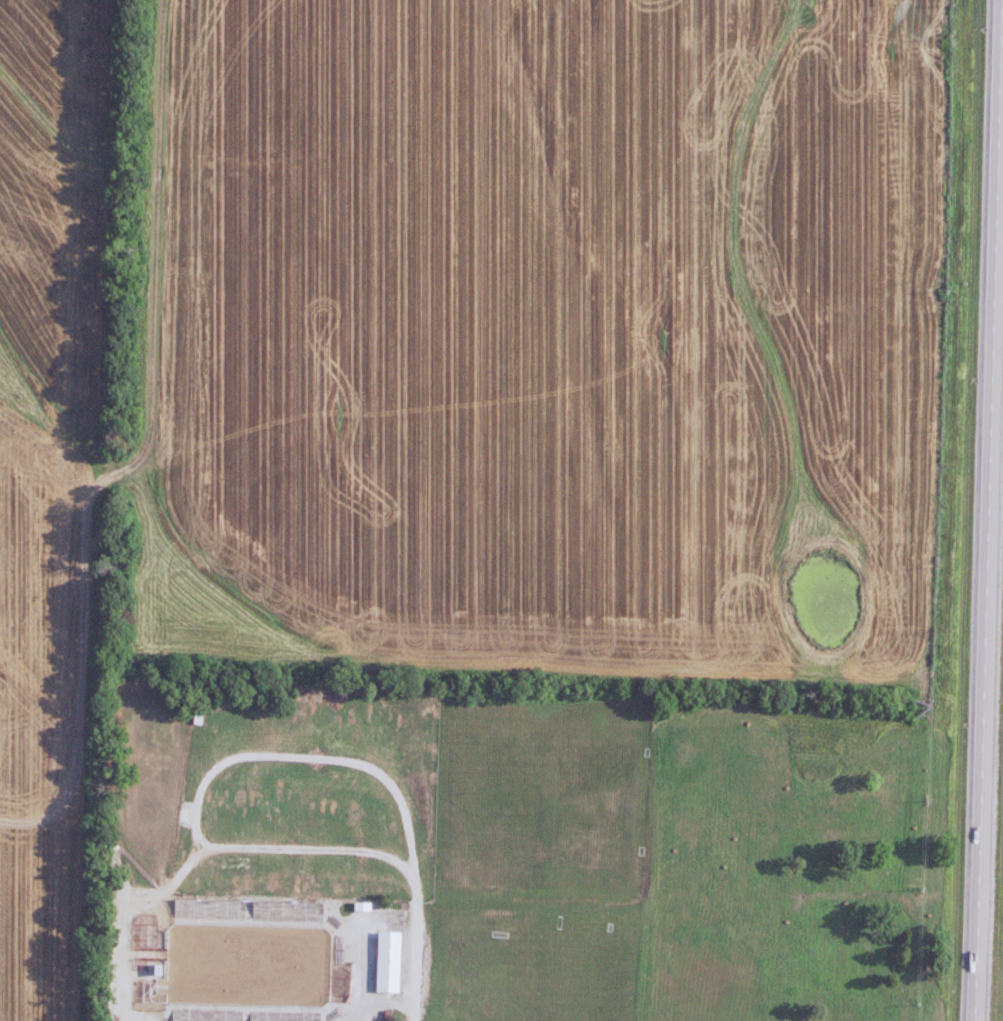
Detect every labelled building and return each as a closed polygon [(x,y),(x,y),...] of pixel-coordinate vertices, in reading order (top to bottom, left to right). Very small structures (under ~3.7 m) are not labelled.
[(192,714),(194,725),(202,723),(199,712),(192,714)] [(303,916),(314,920),(318,908),(307,904),(303,916)] [(374,932),(374,994),(397,994),(397,932),(374,932)]
